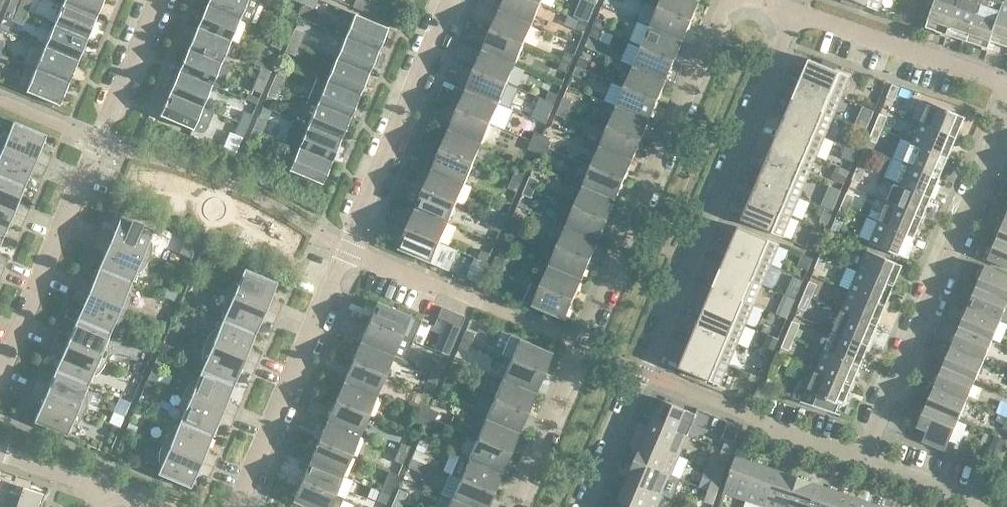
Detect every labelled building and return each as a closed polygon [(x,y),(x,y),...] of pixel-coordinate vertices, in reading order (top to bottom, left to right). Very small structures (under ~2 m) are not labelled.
[(7,6),(16,9),(20,0),(10,0),(7,6)] [(62,3),(95,17),(102,0),(63,0),(62,3)] [(256,0),(208,0),(206,5),(239,19),(250,23),(259,1),(256,0)] [(301,3),(313,8),(316,0),(303,0),(301,3)] [(352,7),(363,12),(367,3),(359,0),(355,0),(352,7)] [(531,0),(504,0),(499,10),(532,24),(540,4),(531,0)] [(699,0),(661,0),(658,7),(691,21),(699,0)] [(877,10),(882,0),(852,0),(877,10)] [(904,11),(914,15),(919,4),(909,0),(904,11)] [(946,34),(958,0),(934,0),(925,27),(946,34)] [(946,34),(967,41),(981,0),(958,0),(946,34)] [(998,0),(981,0),(967,41),(988,49),(990,41),(1000,11),(999,11),(1002,3),(1003,1),(998,0)] [(95,17),(62,3),(53,25),(86,39),(95,17)] [(378,8),(367,3),(363,12),(374,17),(378,8)] [(1002,3),(999,11),(1000,11),(990,41),(1006,47),(1006,5),(1002,3)] [(239,19),(206,5),(196,27),(229,41),(239,19)] [(16,9),(7,6),(3,17),(12,21),(16,9)] [(691,21),(658,7),(650,27),(682,40),(691,21)] [(532,24),(499,10),(491,30),(523,44),(532,24)] [(582,11),(579,20),(587,24),(591,15),(582,11)] [(386,28),(353,14),(344,38),(377,51),(386,28)] [(605,21),(596,17),(593,26),(602,30),(605,21)] [(587,24),(579,20),(575,29),(584,33),(587,24)] [(280,23),(275,34),(284,38),(288,26),(280,23)] [(86,39),(53,25),(44,47),(77,61),(86,39)] [(602,30),(593,26),(589,35),(598,39),(602,30)] [(229,41),(196,27),(187,49),(220,63),(229,41)] [(682,40),(650,27),(642,47),(674,60),(682,40)] [(303,33),(294,29),(289,40),(298,44),(303,33)] [(523,44),(491,30),(483,50),(515,63),(523,44)] [(602,30),(599,39),(610,44),(614,35),(602,30)] [(284,38),(275,34),(270,45),(279,49),(284,38)] [(377,51),(344,38),(334,60),(367,74),(377,51)] [(298,44),(289,40),(284,51),(293,55),(298,44)] [(77,61),(44,47),(34,69),(67,83),(77,61)] [(674,60),(642,47),(633,67),(666,80),(674,60)] [(220,63),(187,49),(178,71),(211,85),(220,63)] [(515,63),(483,50),(474,70),(507,83),(515,63)] [(565,51),(562,60),(571,64),(574,55),(565,51)] [(588,61),(580,57),(576,66),(585,70),(588,61)] [(809,59),(802,75),(800,80),(841,97),(850,76),(809,59)] [(367,74),(334,60),(325,81),(358,95),(367,74)] [(571,64),(562,60),(558,69),(567,72),(571,64)] [(585,70),(576,66),(572,75),(581,78),(585,70)] [(261,67),(256,78),(265,82),(270,71),(261,67)] [(666,80),(633,67),(625,87),(657,100),(666,80)] [(67,83),(34,69),(25,92),(57,106),(67,83)] [(507,83),(474,70),(466,90),(498,103),(507,83)] [(211,85),(178,71),(168,93),(201,107),(211,85)] [(284,77),(275,73),(271,84),(280,88),(284,77)] [(265,82),(256,78),(251,90),(260,93),(265,82)] [(307,100),(316,104),(349,117),(358,95),(325,81),(316,78),(307,100)] [(841,97),(800,80),(792,99),(833,117),(841,97)] [(280,88),(271,84),(266,96),(275,100),(280,88)] [(900,87),(892,84),(886,97),(894,100),(900,87)] [(578,85),(576,89),(585,93),(587,89),(578,85)] [(657,100),(625,87),(616,106),(649,120),(657,100)] [(498,103),(466,90),(457,110),(490,123),(498,103)] [(549,91),(545,100),(554,103),(557,95),(549,91)] [(201,107),(168,93),(158,116),(197,133),(197,132),(202,133),(204,129),(209,118),(210,118),(212,113),(201,108),(201,107)] [(572,101),(563,97),(559,106),(568,109),(572,101)] [(833,117),(792,99),(783,119),(824,137),(833,117)] [(554,103),(545,100),(541,108),(550,112),(554,103)] [(929,102),(920,122),(956,138),(965,117),(929,102)] [(349,117),(316,104),(306,126),(340,140),(349,117)] [(568,109),(559,106),(555,115),(564,118),(568,109)] [(649,120),(616,106),(608,126),(640,140),(649,120)] [(862,106),(859,112),(871,117),(874,111),(862,106)] [(490,123),(457,110),(449,130),(481,143),(490,123)] [(242,111),(238,123),(247,126),(251,115),(242,111)] [(887,116),(879,113),(874,126),(882,130),(887,116)] [(266,121),(257,117),(252,129),(261,132),(266,121)] [(824,137),(783,119),(775,139),(816,156),(824,137)] [(46,167),(50,156),(39,151),(45,135),(12,121),(7,132),(5,131),(1,135),(0,136),(0,147),(46,167)] [(956,138),(920,122),(912,142),(948,158),(956,138)] [(247,126),(238,123),(233,134),(242,138),(247,126)] [(340,140),(306,126),(297,148),(330,162),(340,140)] [(640,140),(608,126),(600,146),(632,160),(640,140)] [(882,130),(874,126),(868,140),(876,143),(882,130)] [(261,132),(252,129),(247,140),(256,144),(261,132)] [(481,143),(449,130),(441,150),(473,163),(481,143)] [(535,132),(531,141),(540,144),(543,136),(535,132)] [(552,139),(543,136),(540,144),(548,148),(552,139)] [(816,156),(775,139),(766,159),(807,176),(816,156)] [(540,144),(531,141),(527,149),(536,153),(540,144)] [(948,158),(912,142),(903,162),(940,178),(948,158)] [(548,148),(540,144),(536,153),(545,157),(548,148)] [(632,160),(600,146),(591,166),(624,180),(632,160)] [(853,162),(857,150),(846,146),(841,157),(853,162)] [(0,147),(0,177),(23,187),(30,173),(41,178),(46,167),(0,147)] [(330,162),(297,148),(287,171),(321,185),(330,162)] [(473,163),(441,150),(432,169),(464,183),(473,163)] [(870,156),(863,153),(857,166),(865,169),(869,160),(870,156)] [(807,176),(766,159),(758,179),(799,196),(807,176)] [(869,160),(865,169),(872,172),(876,162),(869,160)] [(940,178),(903,162),(895,182),(931,197),(940,178)] [(624,180),(591,166),(583,186),(615,200),(624,180)] [(865,169),(857,166),(852,180),(859,183),(865,169)] [(837,167),(832,179),(843,184),(848,171),(837,167)] [(464,183),(432,169),(424,189),(456,203),(464,183)] [(515,171),(511,179),(520,183),(524,174),(515,171)] [(0,177),(0,207),(25,218),(29,207),(17,202),(23,187),(0,177)] [(538,180),(529,177),(526,185),(534,189),(538,180)] [(520,183),(511,179),(508,188),(516,192),(520,183)] [(799,196),(758,179),(750,199),(790,216),(799,196)] [(931,197),(895,182),(886,202),(923,217),(931,197)] [(534,189),(526,185),(522,194),(531,198),(534,189)] [(615,200),(583,186),(574,206),(607,220),(615,200)] [(456,203),(424,189),(415,209),(448,223),(456,203)] [(854,196),(846,193),(840,206),(848,209),(854,196)] [(790,216),(750,199),(741,220),(782,237),(790,216)] [(923,217),(886,202),(878,222),(914,237),(923,217)] [(607,220),(574,206),(566,226),(598,239),(607,220)] [(848,209),(840,206),(835,219),(842,223),(848,209)] [(0,207),(0,238),(2,238),(8,223),(20,228),(25,218),(0,207)] [(448,223),(415,209),(407,229),(439,243),(448,223)] [(498,210),(495,219),(503,223),(507,214),(498,210)] [(823,210),(818,223),(825,226),(831,213),(823,210)] [(113,232),(101,227),(96,238),(148,260),(149,258),(148,258),(150,253),(151,248),(150,242),(148,241),(152,230),(119,216),(113,232)] [(521,220),(513,216),(509,225),(518,229),(521,220)] [(1005,218),(996,238),(1006,242),(1006,219),(1005,218)] [(503,223),(495,219),(491,228),(500,232),(503,223)] [(914,237),(878,222),(869,243),(906,258),(914,237)] [(518,229),(509,225),(505,234),(514,238),(518,229)] [(598,239),(566,226),(558,246),(590,259),(598,239)] [(738,227),(729,248),(770,265),(779,244),(738,227)] [(439,243),(407,229),(398,249),(431,263),(439,243)] [(808,237),(804,246),(815,251),(819,242),(808,237)] [(148,260),(96,238),(92,249),(104,254),(97,268),(130,282),(135,272),(137,274),(141,270),(144,266),(147,261),(148,260)] [(996,238),(988,258),(1006,267),(1006,242),(996,238)] [(590,259),(558,246),(549,266),(582,279),(590,259)] [(770,265),(729,248),(721,268),(762,285),(770,265)] [(481,250),(478,259),(487,263),(490,254),(481,250)] [(903,265),(866,250),(858,270),(894,286),(903,265)] [(801,254),(796,266),(807,271),(812,258),(801,254)] [(827,258),(820,255),(814,268),(822,271),(827,258)] [(504,260),(496,256),(492,265),(501,269),(504,260)] [(478,259),(475,258),(466,278),(478,283),(487,263),(478,259)] [(501,269),(492,265),(488,274),(497,277),(501,269)] [(582,279),(549,266),(541,286),(573,299),(582,279)] [(976,286),(1006,299),(1006,275),(985,266),(976,286)] [(130,282),(97,268),(91,283),(79,278),(75,289),(127,310),(127,309),(129,304),(129,298),(129,293),(126,292),(130,282)] [(226,290),(225,292),(277,314),(281,303),(270,298),(276,282),(243,268),(238,280),(236,279),(232,282),(229,286),(226,290)] [(762,285),(721,268),(712,287),(753,305),(762,285)] [(894,286),(858,270),(849,290),(886,306),(894,286)] [(793,276),(785,294),(794,298),(802,280),(793,276)] [(193,281),(189,289),(196,293),(200,285),(193,281)] [(816,284),(809,281),(803,294),(811,298),(816,284)] [(523,302),(532,306),(565,320),(573,299),(541,286),(532,282),(523,302)] [(166,287),(163,295),(173,300),(178,289),(170,285),(166,287)] [(976,286),(968,306),(1000,320),(1006,323),(1006,299),(976,286)] [(753,305),(712,287),(704,307),(745,325),(753,305)] [(127,310),(75,289),(70,299),(82,304),(76,319),(109,334),(113,323),(116,324),(120,321),(123,317),(125,312),(126,312),(127,310)] [(886,306),(849,290),(841,310),(877,326),(886,306)] [(277,314),(225,292),(224,294),(225,294),(223,299),(223,304),(223,309),(225,310),(221,320),(254,334),(260,320),(272,325),(277,314)] [(783,294),(775,313),(787,318),(795,299),(783,294)] [(811,298),(803,294),(798,308),(805,311),(811,298)] [(376,302),(368,323),(400,336),(408,316),(376,302)] [(1000,320),(968,306),(959,326),(992,340),(1000,320)] [(441,307),(436,317),(445,321),(459,327),(464,317),(441,307)] [(745,325),(704,307),(696,327),(736,344),(745,325)] [(877,326),(841,310),(832,330),(869,346),(877,326)] [(109,334),(76,319),(69,334),(58,329),(53,340),(105,362),(106,360),(105,360),(107,355),(107,350),(107,345),(105,344),(109,334)] [(172,319),(169,326),(175,329),(177,325),(175,321),(172,319)] [(254,334),(221,320),(217,330),(214,329),(211,333),(207,337),(205,341),(204,341),(204,343),(255,365),(260,354),(248,349),(254,334)] [(445,321),(442,330),(447,332),(455,336),(459,327),(445,321)] [(799,324),(792,321),(786,334),(794,337),(799,324)] [(400,336),(368,323),(359,342),(391,356),(400,336)] [(992,340),(959,326),(951,346),(983,360),(992,340)] [(736,344),(696,327),(687,347),(728,364),(736,344)] [(473,334),(465,330),(461,339),(470,343),(473,334)] [(869,346),(832,330),(824,350),(860,365),(869,346)] [(766,334),(763,341),(775,346),(778,339),(766,334)] [(794,337),(786,334),(781,347),(788,351),(794,337)] [(500,356),(510,360),(542,373),(550,353),(509,335),(500,356)] [(470,343),(461,339),(457,348),(466,352),(470,343)] [(105,362),(53,340),(49,351),(60,356),(54,371),(87,385),(92,375),(94,376),(98,372),(101,368),(104,364),(105,362)] [(163,341),(159,350),(170,355),(174,345),(163,341)] [(391,356),(359,342),(351,362),(383,376),(391,356)] [(255,365),(204,343),(203,345),(202,350),(201,355),(201,360),(204,361),(200,371),(233,386),(239,371),(251,376),(255,365)] [(994,364),(983,360),(951,346),(942,366),(975,380),(986,384),(994,364)] [(728,364),(687,347),(679,368),(719,385),(728,364)] [(860,365),(824,350),(816,370),(852,385),(860,365)] [(542,373),(510,360),(501,380),(533,393),(542,373)] [(383,376),(351,362),(342,382),(375,396),(383,376)] [(434,364),(430,372),(439,376),(442,367),(434,364)] [(975,380),(942,366),(934,386),(966,399),(975,380)] [(151,368),(147,379),(154,382),(159,371),(151,368)] [(456,374),(448,370),(444,379),(453,383),(456,374)] [(852,385),(816,370),(802,401),(800,401),(800,402),(839,415),(840,414),(835,412),(839,404),(843,406),(852,385)] [(87,385),(54,371),(48,385),(36,380),(32,391),(83,413),(84,411),(86,406),(86,401),(86,396),(83,395),(87,385)] [(233,386),(200,371),(195,382),(193,381),(189,384),(185,388),(183,393),(182,394),(234,416),(238,406),(226,401),(233,386)] [(439,376),(430,372),(426,381),(435,385),(439,376)] [(777,377),(769,374),(764,388),(771,391),(777,377)] [(453,383),(444,379),(440,388),(449,391),(453,383)] [(146,380),(143,388),(152,392),(155,384),(146,380)] [(533,393),(501,380),(493,399),(525,413),(533,393)] [(375,396),(342,382),(334,402),(366,416),(375,396)] [(966,399),(934,386),(925,406),(958,419),(966,399)] [(83,413),(32,391),(27,402),(39,407),(32,422),(65,436),(70,425),(73,426),(77,423),(80,419),(82,415),(83,415),(83,413)] [(234,416),(182,394),(181,396),(182,396),(180,401),(179,407),(180,412),(182,413),(178,423),(211,437),(217,422),(229,427),(234,416)] [(119,398),(108,423),(119,427),(130,402),(119,398)] [(525,413),(493,399),(484,419),(517,433),(525,413)] [(661,399),(657,408),(652,420),(687,435),(696,414),(661,399)] [(366,416),(334,402),(326,422),(358,436),(366,416)] [(419,405),(416,414),(425,417),(428,408),(419,405)] [(958,419),(925,406),(917,426),(926,430),(922,441),(945,451),(958,419)] [(437,412),(428,408),(425,417),(433,421),(437,412)] [(425,417),(416,414),(412,422),(421,426),(425,417)] [(433,421),(425,417),(421,426),(430,430),(433,421)] [(517,433),(484,419),(476,439),(508,453),(517,433)] [(687,435),(652,420),(643,440),(679,455),(687,435)] [(358,436),(326,422),(317,442),(349,455),(358,436)] [(128,423),(125,430),(135,434),(138,427),(128,423)] [(211,437),(178,423),(174,432),(171,431),(168,435),(164,439),(162,444),(161,444),(161,445),(212,467),(217,456),(205,451),(211,437)] [(993,435),(988,447),(1001,452),(1006,440),(993,435)] [(508,453),(476,439),(468,459),(500,473),(508,453)] [(679,455),(643,440),(635,460),(670,475),(679,455)] [(725,440),(721,450),(730,453),(734,443),(725,440)] [(349,455),(317,442),(309,462),(341,475),(349,455)] [(400,443),(396,452),(405,456),(409,447),(400,443)] [(212,467),(161,445),(160,447),(158,452),(158,457),(158,462),(161,464),(156,475),(189,489),(196,473),(208,478),(212,467)] [(429,456),(414,450),(410,459),(419,462),(426,465),(429,456)] [(730,453),(721,450),(718,460),(727,463),(730,453)] [(405,456),(396,452),(393,461),(401,464),(405,456)] [(450,475),(459,479),(492,493),(500,473),(468,459),(458,455),(450,475)] [(736,456),(735,459),(723,493),(745,500),(757,463),(736,456)] [(419,462),(410,459),(407,467),(415,471),(419,462)] [(670,475),(635,460),(627,480),(662,495),(670,475)] [(341,475),(309,462),(300,482),(333,495),(341,475)] [(778,470),(757,463),(745,500),(765,506),(778,470)] [(778,470),(765,506),(766,506),(788,506),(798,477),(778,470)] [(798,477),(788,506),(811,506),(819,484),(798,477)] [(459,479),(451,499),(470,506),(485,506),(492,493),(459,479)] [(0,480),(0,506),(13,506),(21,487),(0,480)] [(627,480),(618,500),(635,506),(657,506),(662,495),(627,480)] [(711,481),(707,491),(716,494),(720,484),(711,481)] [(300,482),(292,502),(303,506),(328,506),(333,495),(300,482)] [(383,483),(380,492),(388,495),(392,487),(383,483)] [(819,484),(811,506),(834,506),(839,491),(819,484)] [(21,487),(13,506),(39,506),(43,494),(21,487)] [(406,493),(397,489),(394,498),(402,502),(406,493)] [(716,494),(707,491),(704,501),(713,504),(716,494)] [(839,491),(834,506),(857,506),(860,499),(839,491)] [(388,495),(380,492),(376,500),(384,504),(388,495)] [(394,498),(390,506),(400,506),(402,502),(394,498)] [(451,499),(447,506),(470,506),(451,499)] [(860,499),(857,506),(880,506),(860,499)]
